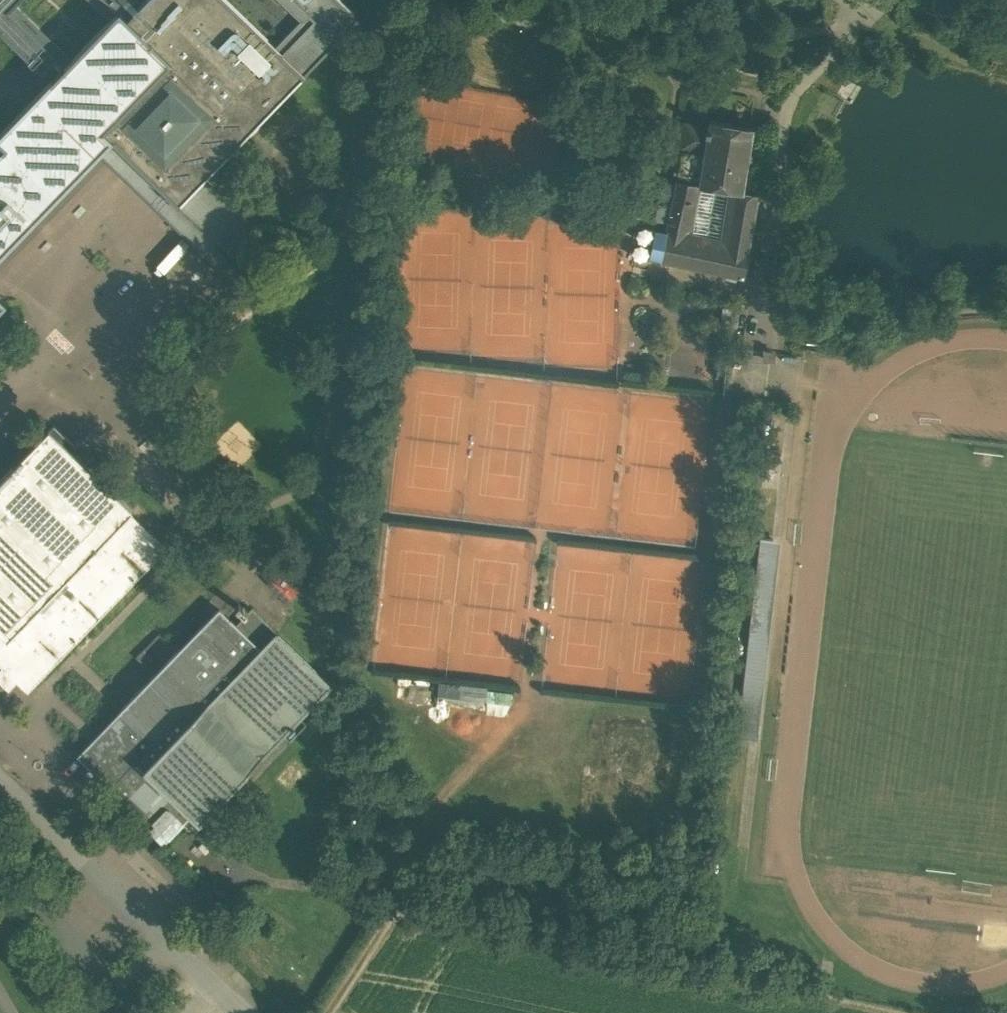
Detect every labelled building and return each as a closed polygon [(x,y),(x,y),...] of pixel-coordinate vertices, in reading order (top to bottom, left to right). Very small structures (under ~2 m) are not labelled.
[(112,21),(66,69),(52,84),(30,107),(0,138),(0,141),(7,148),(0,155),(0,257),(100,154),(153,204),(230,277),(268,237),(206,179),(252,131),(358,20),(337,0),(149,0),(139,11),(129,20),(122,13),(134,0),(90,0),(112,21)] [(43,75),(57,60),(8,12),(19,0),(0,0),(0,34),(43,75)] [(57,60),(43,75),(46,78),(52,84),(66,69),(57,60)] [(710,131),(685,127),(681,150),(676,183),(678,183),(695,186),(700,187),(700,189),(735,195),(741,196),(742,195),(753,129),(711,122),(710,131)] [(678,183),(666,235),(684,239),(695,186),(678,183)] [(757,198),(742,195),(741,196),(735,195),(733,207),(755,210),(757,198)] [(755,210),(733,207),(731,221),(753,225),(755,210)] [(753,225),(731,221),(726,249),(725,255),(734,257),(747,260),(753,225)] [(684,239),(666,235),(660,264),(730,278),(734,257),(725,255),(726,249),(688,241),(684,239)] [(747,260),(734,257),(730,278),(743,281),(747,260)] [(0,484),(0,664),(5,669),(0,674),(0,679),(11,690),(19,682),(30,693),(168,550),(131,514),(133,511),(72,453),(77,447),(56,427),(52,430),(0,484)] [(784,541),(760,538),(735,735),(759,738),(784,541)] [(297,592),(279,574),(269,583),(287,602),(297,592)] [(249,614),(240,605),(236,609),(245,618),(249,614)] [(221,610),(80,758),(138,813),(168,841),(193,815),(200,821),(330,685),(272,629),(257,645),(237,626),(231,620),(221,610)] [(245,618),(237,626),(257,645),(272,629),(252,610),(249,614),(245,618)] [(438,695),(510,704),(511,691),(440,683),(438,695)]
